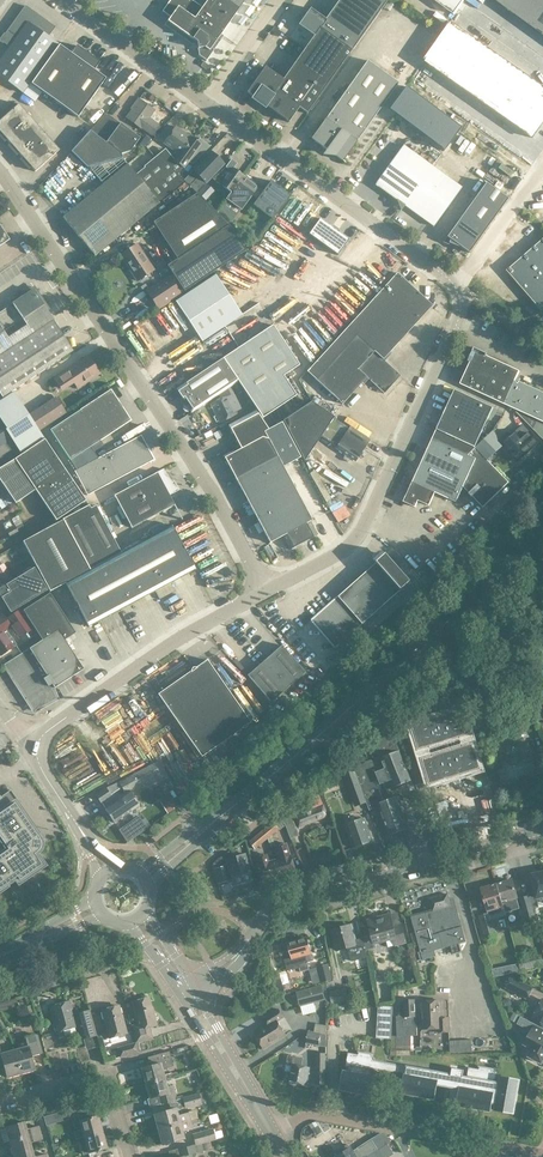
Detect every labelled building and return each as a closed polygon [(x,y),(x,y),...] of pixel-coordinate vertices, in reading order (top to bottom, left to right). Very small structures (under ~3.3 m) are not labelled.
[(224,36),(222,34),(246,0),(208,0),(203,8),(192,0),(171,0),(163,12),(171,17),(168,22),(189,37),(190,43),(198,49),(200,56),(207,61),(224,36)] [(310,9),(298,26),(314,37),(283,80),(265,68),(247,93),(255,98),(254,100),(265,107),(266,106),(289,123),(299,108),(307,114),(388,0),(340,0),(326,20),(310,9)] [(454,15),(465,0),(433,0),(454,15)] [(542,36),(542,0),(493,0),(542,36)] [(6,33),(7,37),(3,42),(11,48),(0,63),(0,77),(23,93),(58,44),(48,37),(55,27),(26,6),(6,33)] [(524,75),(447,26),(420,68),(497,117),(524,75)] [(487,41),(484,45),(496,53),(499,48),(487,41)] [(60,45),(31,84),(78,118),(106,79),(95,71),(100,63),(77,46),(71,54),(60,45)] [(399,83),(368,61),(312,139),(343,161),(399,83)] [(406,86),(390,110),(445,149),(462,127),(406,86)] [(142,128),(151,135),(158,125),(149,119),(154,111),(139,100),(134,106),(136,107),(128,119),(141,129),(142,128)] [(59,151),(19,104),(0,121),(0,132),(35,172),(59,151)] [(107,113),(91,132),(71,153),(87,169),(123,159),(121,154),(131,151),(141,138),(107,113)] [(164,144),(179,154),(183,149),(185,150),(193,139),(176,127),(164,144)] [(179,154),(175,160),(174,161),(177,163),(172,167),(181,178),(176,183),(179,187),(192,176),(186,168),(192,158),(197,161),(212,146),(211,146),(201,139),(200,138),(198,142),(193,139),(185,150),(183,149),(179,154)] [(376,184),(434,227),(462,187),(404,145),(376,184)] [(166,150),(161,154),(145,167),(145,168),(136,175),(128,164),(63,218),(95,256),(160,203),(179,187),(176,183),(181,178),(172,167),(177,163),(174,161),(175,160),(166,150)] [(200,177),(206,183),(224,164),(211,152),(193,171),(200,177)] [(59,177),(71,160),(65,156),(53,173),(59,177)] [(463,169),(466,163),(458,158),(455,164),(463,169)] [(231,192),(244,175),(234,168),(231,171),(226,167),(213,178),(231,192)] [(244,175),(231,192),(227,197),(242,208),(259,187),(244,175)] [(206,183),(200,177),(190,187),(197,193),(206,183)] [(255,204),(274,218),(291,196),(272,181),(255,204)] [(469,253),(508,199),(484,182),(483,182),(485,184),(446,237),(450,240),(449,243),(460,247),(469,253)] [(206,200),(214,192),(207,185),(199,194),(206,200)] [(371,193),(368,199),(380,206),(384,201),(371,193)] [(182,204),(158,221),(169,238),(194,221),(182,204)] [(306,238),(311,228),(286,216),(281,227),(306,238)] [(330,226),(320,219),(308,234),(338,255),(349,240),(339,233),(339,232),(330,226)] [(10,240),(0,225),(0,246),(10,240)] [(175,287),(180,294),(245,251),(228,225),(166,266),(179,285),(175,287)] [(507,272),(542,312),(542,311),(542,241),(507,272)] [(154,271),(137,245),(121,255),(138,281),(154,271)] [(31,249),(13,259),(18,268),(36,257),(31,249)] [(397,274),(348,327),(384,360),(433,306),(397,274)] [(202,342),(242,315),(216,275),(176,302),(202,342)] [(169,278),(147,292),(159,309),(181,295),(180,294),(175,287),(169,278)] [(74,351),(47,312),(49,310),(34,287),(11,302),(12,304),(0,312),(0,400),(74,351)] [(239,381),(243,388),(256,408),(260,413),(263,418),(297,396),(284,376),(300,365),(273,325),(176,390),(183,401),(185,399),(193,411),(239,381)] [(384,360),(348,327),(307,372),(343,405),(367,378),(385,394),(401,376),(383,360),(384,360)] [(505,404),(516,380),(520,371),(487,356),(488,354),(483,352),(471,356),(469,361),(471,362),(461,384),(505,404)] [(89,357),(67,372),(55,380),(61,389),(73,381),(78,388),(90,381),(89,380),(99,373),(89,357)] [(516,380),(505,404),(512,408),(542,439),(542,392),(516,380)] [(227,391),(221,394),(223,398),(211,404),(220,423),(238,414),(236,410),(241,408),(244,414),(256,408),(243,388),(229,395),(227,391)] [(493,431),(485,428),(494,408),(456,390),(445,412),(491,434),(492,433),(493,431)] [(70,461),(131,421),(111,391),(50,431),(70,461)] [(29,416),(13,392),(0,401),(0,419),(7,430),(5,431),(20,454),(44,438),(39,432),(66,414),(55,398),(29,416)] [(355,461),(370,440),(350,427),(349,429),(333,418),(334,416),(311,401),(284,420),(285,421),(302,457),(304,460),(321,436),(337,447),(336,448),(355,461)] [(241,449),(225,458),(225,459),(224,460),(230,469),(236,479),(278,456),(269,440),(268,440),(264,432),(267,431),(256,411),(229,426),(241,449)] [(445,412),(437,430),(476,448),(491,434),(445,412)] [(268,440),(269,440),(278,456),(284,467),(302,457),(285,421),(282,423),(267,431),(264,432),(268,440)] [(17,455),(9,441),(0,427),(0,465),(17,455)] [(469,455),(471,470),(464,487),(484,508),(509,483),(488,460),(476,448),(437,430),(433,439),(469,455)] [(492,433),(491,434),(476,448),(488,460),(502,446),(497,441),(499,439),(493,431),(492,433)] [(508,451),(518,462),(531,450),(522,439),(516,432),(503,444),(509,451),(508,451)] [(154,460),(141,436),(75,472),(88,496),(154,460)] [(428,450),(471,470),(469,455),(433,439),(428,450)] [(15,460),(56,522),(86,502),(45,440),(15,460)] [(457,502),(464,487),(471,470),(428,450),(413,482),(404,502),(415,507),(418,501),(429,506),(435,493),(457,502)] [(278,456),(236,479),(259,522),(301,499),(284,467),(278,456)] [(132,528),(143,523),(172,507),(167,498),(173,484),(164,469),(142,481),(115,496),(132,528)] [(301,499),(259,522),(270,544),(283,537),(290,550),(317,535),(310,522),(312,521),(301,499)] [(122,554),(96,506),(91,509),(89,506),(62,520),(63,521),(23,542),(50,593),(66,584),(89,628),(195,571),(172,527),(122,554)] [(5,539),(18,537),(16,522),(3,524),(5,539)] [(376,563),(311,621),(335,648),(400,591),(401,592),(410,584),(382,552),(373,560),(376,563)] [(2,568),(12,562),(8,555),(0,560),(0,564),(2,568)] [(10,613),(47,590),(34,568),(0,588),(0,597),(10,613)] [(211,584),(228,578),(226,573),(209,578),(211,584)] [(205,592),(211,603),(224,596),(221,590),(227,587),(224,581),(205,592)] [(52,689),(83,669),(65,640),(75,633),(49,593),(22,611),(39,636),(39,637),(41,641),(33,646),(29,649),(47,677),(52,689)] [(34,629),(20,610),(6,620),(3,614),(0,616),(0,655),(1,656),(17,646),(7,631),(12,628),(19,639),(34,629)] [(17,646),(22,654),(5,665),(34,711),(37,711),(56,699),(52,689),(47,677),(29,649),(33,646),(28,638),(17,646)] [(265,661),(288,688),(305,673),(282,646),(265,661)] [(158,695),(200,758),(241,730),(245,729),(247,726),(250,724),(207,660),(196,668),(192,668),(190,672),(158,695)] [(288,688),(265,661),(247,676),(271,703),(288,688)] [(535,696),(535,693),(529,695),(537,721),(542,719),(542,721),(542,694),(535,696)] [(261,703),(252,706),(255,718),(264,715),(261,703)] [(414,724),(436,782),(485,764),(463,706),(414,724)] [(524,728),(520,714),(511,717),(515,731),(524,728)] [(381,759),(369,763),(375,778),(378,786),(378,785),(383,783),(386,790),(393,788),(394,791),(411,784),(410,781),(411,781),(411,780),(393,734),(375,741),(381,759)] [(399,737),(404,755),(415,751),(409,734),(399,737)] [(504,762),(506,768),(498,771),(501,781),(529,773),(529,772),(536,770),(528,744),(521,746),(524,756),(504,762)] [(149,766),(120,782),(123,787),(124,789),(126,788),(128,791),(148,780),(152,786),(168,777),(159,761),(149,766)] [(378,786),(375,778),(369,763),(355,769),(369,809),(378,805),(390,836),(409,829),(401,808),(402,805),(401,801),(398,801),(397,798),(384,802),(378,785),(378,786)] [(346,777),(353,795),(356,806),(366,802),(362,792),(356,773),(354,768),(344,772),(346,777)] [(123,787),(120,782),(106,788),(96,795),(101,803),(112,795),(123,787)] [(40,834),(10,791),(0,798),(0,894),(10,887),(7,884),(13,879),(18,887),(40,871),(30,857),(37,852),(39,850),(41,846),(41,843),(39,840),(37,836),(40,834)] [(138,805),(129,791),(105,808),(114,822),(138,805)] [(292,809),(293,814),(298,827),(326,816),(318,795),(294,804),(296,808),(292,809)] [(160,802),(165,810),(166,811),(175,806),(173,803),(169,796),(160,802)] [(277,817),(264,829),(271,836),(278,829),(279,830),(285,826),(277,817)] [(364,818),(346,825),(354,848),(373,841),(364,818)] [(128,841),(147,827),(142,819),(122,834),(128,841)] [(271,836),(264,829),(248,842),(254,850),(271,836)] [(244,854),(226,859),(233,884),(251,878),(244,854)] [(255,858),(257,865),(262,881),(273,878),(268,862),(266,855),(255,858)] [(289,856),(278,859),(283,875),(294,872),(289,856)] [(283,875),(278,859),(268,862),(273,878),(283,875)] [(226,882),(222,867),(213,869),(218,884),(226,882)] [(534,874),(532,875),(537,898),(542,897),(542,870),(533,872),(534,874)] [(497,886),(504,912),(519,909),(512,882),(497,886)] [(504,912),(497,886),(482,890),(487,911),(496,909),(498,916),(505,915),(504,912)] [(466,943),(458,913),(455,901),(450,903),(448,895),(430,900),(433,912),(411,918),(420,948),(423,961),(436,957),(435,952),(444,949),(466,943)] [(538,925),(529,895),(519,898),(522,910),(520,911),(525,929),(538,925)] [(497,936),(490,913),(479,916),(480,919),(478,920),(482,935),(484,935),(485,939),(497,936)] [(368,921),(372,936),(365,938),(367,950),(375,948),(375,945),(393,940),(395,947),(406,944),(400,922),(393,925),(391,918),(383,920),(383,918),(368,921)] [(357,946),(355,941),(351,926),(333,931),(338,951),(348,948),(351,958),(357,946)] [(285,935),(286,942),(306,937),(305,930),(285,935)] [(288,971),(299,968),(300,972),(309,970),(307,963),(308,963),(306,956),(311,955),(307,938),(288,943),(292,959),(285,961),(288,971)] [(357,946),(351,958),(352,962),(368,957),(367,950),(365,938),(355,941),(357,946)] [(542,954),(519,959),(521,971),(542,967),(542,960),(542,954)] [(313,979),(317,982),(321,981),(330,979),(327,965),(318,967),(318,970),(314,971),(312,975),(313,979)] [(500,967),(492,968),(494,976),(501,975),(500,967)] [(510,976),(505,987),(526,998),(532,987),(510,976)] [(276,992),(277,995),(282,994),(283,995),(285,994),(281,979),(273,981),(276,992)] [(334,981),(326,982),(326,995),(327,994),(328,1000),(327,1001),(327,1004),(328,1004),(329,1005),(356,999),(354,989),(347,990),(346,988),(330,992),(329,988),(335,987),(334,981)] [(324,1000),(321,986),(296,993),(300,1007),(324,1000)] [(284,1001),(282,994),(277,995),(275,996),(277,1003),(284,1001)] [(148,998),(132,1002),(138,1024),(131,1026),(136,1042),(152,1038),(149,1027),(155,1025),(148,998)] [(356,999),(329,1005),(330,1011),(334,1010),(334,1009),(354,1005),(353,1000),(356,1000),(356,999)] [(405,1001),(405,1004),(400,1005),(401,1017),(397,1017),(398,1036),(417,1035),(417,1026),(420,1026),(420,1016),(416,1016),(415,1000),(405,1001)] [(70,1001),(49,1008),(58,1037),(64,1036),(63,1030),(77,1026),(70,1001)] [(532,1020),(542,1026),(542,1001),(532,1020)] [(438,1030),(438,1033),(448,1033),(448,1019),(440,1019),(440,1002),(421,1002),(422,1030),(438,1030)] [(125,1034),(118,1006),(102,1010),(109,1038),(125,1034)] [(378,1008),(376,1040),(391,1041),(393,1009),(378,1008)] [(97,1036),(90,1010),(75,1014),(82,1040),(97,1036)] [(278,1010),(263,1019),(267,1025),(253,1034),(262,1050),(285,1036),(277,1022),(283,1018),(278,1010)] [(517,1025),(528,1031),(523,1042),(525,1043),(524,1045),(527,1047),(525,1049),(532,1052),(529,1058),(541,1064),(542,1061),(542,1030),(520,1018),(517,1025)] [(315,1024),(314,1032),(314,1033),(325,1035),(327,1026),(315,1024)] [(321,1035),(308,1033),(306,1045),(319,1047),(321,1035)] [(14,1051),(20,1074),(34,1071),(31,1057),(40,1055),(35,1036),(25,1039),(26,1042),(18,1044),(20,1050),(14,1051)] [(138,1052),(135,1043),(117,1048),(119,1057),(138,1052)] [(431,1047),(431,1064),(445,1065),(445,1047),(431,1047)] [(14,1051),(1,1055),(0,1053),(0,1066),(3,1065),(6,1078),(20,1074),(14,1051)] [(147,1057),(150,1066),(141,1069),(145,1083),(164,1078),(161,1069),(173,1066),(169,1051),(147,1057)] [(326,1073),(326,1053),(317,1053),(316,1053),(315,1073),(326,1073)] [(490,1111),(491,1103),(496,1104),(495,1110),(513,1113),(519,1081),(501,1077),(500,1083),(495,1083),(497,1073),(492,1072),(492,1070),(479,1067),(479,1069),(469,1068),(467,1078),(463,1077),(464,1070),(452,1068),(451,1075),(374,1061),(374,1060),(371,1059),(372,1055),(359,1053),(358,1055),(348,1053),(346,1067),(351,1068),(350,1073),(344,1072),(341,1090),(373,1096),(377,1077),(376,1077),(377,1069),(406,1074),(406,1075),(405,1075),(401,1093),(434,1099),(437,1085),(449,1087),(447,1100),(458,1102),(457,1105),(490,1111)] [(287,1065),(294,1066),(291,1084),(307,1086),(310,1068),(302,1067),(303,1059),(288,1057),(287,1065)] [(164,1078),(145,1083),(149,1099),(158,1096),(160,1104),(168,1102),(176,1100),(176,1099),(172,1086),(166,1088),(164,1078)] [(182,1097),(182,1098),(185,1107),(185,1109),(202,1104),(201,1103),(206,1101),(204,1092),(199,1094),(199,1093),(182,1097)] [(68,1118),(78,1116),(81,1130),(74,1132),(76,1139),(83,1137),(102,1132),(97,1116),(86,1119),(83,1106),(66,1111),(68,1118)] [(154,1114),(158,1130),(189,1121),(187,1113),(177,1116),(175,1108),(154,1114)] [(189,1121),(158,1130),(162,1145),(183,1139),(181,1131),(192,1129),(189,1121)] [(5,1127),(12,1155),(32,1150),(30,1143),(42,1139),(38,1126),(26,1130),(24,1122),(5,1127)] [(192,1134),(195,1144),(201,1143),(215,1139),(212,1129),(192,1134)] [(83,1137),(89,1156),(97,1156),(95,1152),(106,1149),(102,1132),(83,1137)] [(372,1140),(353,1152),(350,1148),(350,1149),(347,1146),(335,1153),(337,1156),(368,1156),(379,1151),(375,1144),(388,1136),(381,1135),(372,1140)] [(194,1145),(196,1153),(204,1151),(202,1142),(195,1144),(194,1145)] [(193,1154),(196,1153),(194,1145),(177,1150),(179,1156),(194,1156),(193,1154)] [(224,1152),(226,1156),(240,1156),(238,1148),(224,1152)]
